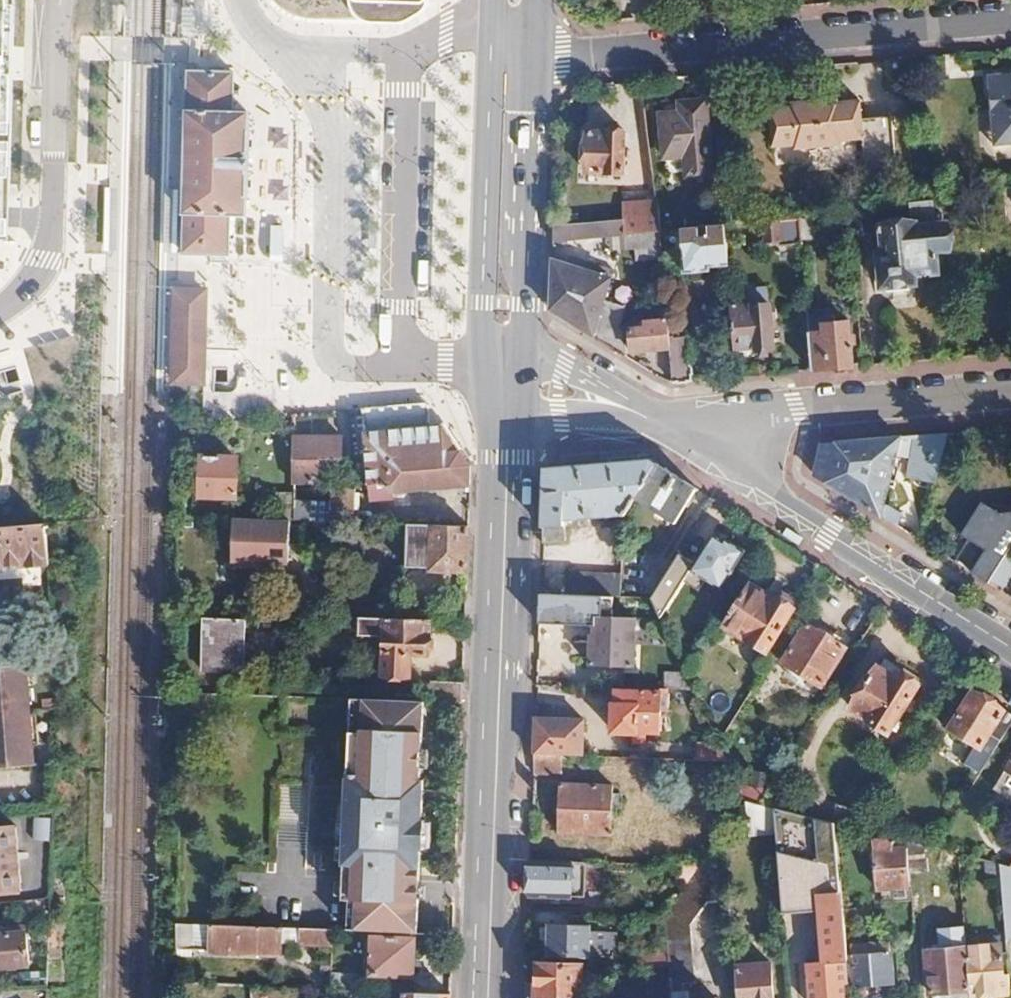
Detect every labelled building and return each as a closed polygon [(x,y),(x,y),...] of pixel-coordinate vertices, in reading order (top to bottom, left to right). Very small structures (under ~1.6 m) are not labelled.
[(12,1),(11,0),(0,0),(0,45),(10,46),(12,1)] [(269,1),(276,8),(286,15),(299,20),(364,22),(401,24),(408,21),(421,13),(427,8),(430,0),(268,0),(269,1)] [(188,71),(183,254),(206,254),(228,255),(229,215),(246,216),(248,112),(232,112),(233,72),(201,72),(188,71)] [(1005,77),(991,79),(992,94),(1006,92),(1005,77)] [(992,94),(994,114),(997,148),(1010,146),(1010,77),(1005,77),(1006,92),(992,94)] [(1,230),(8,80),(0,80),(0,230),(1,230)] [(824,92),(809,93),(810,102),(825,100),(824,92)] [(794,109),(773,111),(776,147),(799,145),(799,151),(845,147),(845,142),(865,140),(866,151),(895,148),(892,117),(864,120),(863,102),(841,104),(841,99),(825,100),(810,102),(793,103),(794,109)] [(688,116),(658,118),(662,160),(685,158),(687,180),(713,178),(706,104),(687,106),(688,116)] [(626,136),(588,136),(588,175),(626,175),(626,136)] [(895,148),(866,151),(868,167),(896,164),(895,148)] [(912,224),(884,226),(886,254),(880,254),(883,289),(916,286),(915,277),(940,275),(938,254),(951,253),(949,226),(937,227),(935,200),(910,202),(912,224)] [(655,208),(624,211),(624,220),(626,235),(658,232),(655,208)] [(624,220),(553,226),(552,239),(552,242),(626,235),(624,220)] [(800,220),(767,223),(769,248),(802,245),(800,220)] [(661,232),(662,247),(663,261),(683,259),(685,276),(710,273),(710,268),(729,267),(726,226),(661,232)] [(658,232),(626,235),(627,250),(662,247),(661,232),(658,232)] [(567,264),(552,262),(550,312),(624,356),(624,329),(620,328),(625,311),(604,305),(613,273),(569,258),(567,264)] [(174,382),(202,382),(203,351),(204,321),(205,292),(176,291),(174,382)] [(745,309),(734,310),(738,353),(748,352),(749,359),(769,357),(764,300),(744,302),(745,309)] [(828,310),(807,311),(812,371),(851,367),(847,321),(829,323),(828,310)] [(643,328),(630,329),(632,352),(670,349),(669,337),(668,322),(642,324),(643,328)] [(669,337),(670,349),(673,383),(692,382),(690,360),(693,360),(691,337),(669,337)] [(427,403),(362,409),(370,498),(393,496),(393,492),(469,485),(470,463),(444,424),(429,426),(427,403)] [(949,435),(914,438),(907,464),(938,474),(949,435)] [(340,438),(294,437),(293,482),(316,482),(316,461),(340,461),(340,438)] [(908,438),(821,447),(813,474),(884,519),(898,454),(906,454),(908,438)] [(225,458),(202,457),(201,497),(237,498),(239,460),(225,460),(225,458)] [(649,459),(544,469),(541,543),(565,543),(566,523),(622,517),(632,501),(656,464),(649,459)] [(696,489),(656,464),(632,501),(673,526),(696,489)] [(354,476),(331,476),(329,510),(354,511),(354,476)] [(293,494),(274,494),(273,520),(293,521),(293,494)] [(297,501),(297,519),(329,518),(329,500),(297,501)] [(1010,548),(1010,512),(997,513),(981,503),(960,536),(987,551),(1003,561),(1010,548)] [(326,522),(294,521),(293,548),(309,548),(309,536),(325,537),(326,522)] [(0,530),(0,563),(13,562),(14,569),(49,567),(46,526),(0,530)] [(467,528),(430,526),(429,570),(466,572),(467,528)] [(724,544),(713,537),(691,571),(722,590),(745,553),(725,541),(724,544)] [(1003,561),(990,584),(1002,591),(1010,577),(1010,548),(1003,561)] [(1003,561),(987,551),(973,573),(990,584),(1003,561)] [(209,560),(209,589),(240,588),(240,560),(209,560)] [(683,582),(668,572),(651,600),(660,619),(683,582)] [(622,581),(565,580),(565,597),(622,599),(622,581)] [(773,600),(751,586),(726,626),(769,652),(795,610),(793,608),(796,603),(782,594),(780,597),(776,595),(773,600)] [(428,655),(430,621),(415,620),(385,619),(360,618),(359,636),(385,637),(383,677),(411,678),(412,654),(428,655)] [(246,622),(206,620),(204,672),(244,674),(246,622)] [(597,639),(592,639),(591,668),(634,670),(635,622),(597,620),(597,639)] [(846,648),(809,625),(785,663),(822,686),(846,648)] [(880,668),(879,667),(852,708),(890,734),(920,689),(900,675),(904,670),(886,658),(880,668)] [(39,766),(30,665),(0,668),(0,769),(39,766)] [(619,706),(616,705),(615,736),(637,737),(637,746),(647,746),(647,737),(663,738),(664,707),(671,708),(671,692),(664,691),(661,691),(661,697),(619,695),(619,706)] [(973,692),(950,729),(992,755),(1010,724),(1010,716),(973,692)] [(420,781),(424,702),(362,699),(349,699),(348,731),(347,763),(352,763),(351,786),(346,786),(344,856),(352,856),(351,873),(343,873),(342,901),(348,902),(347,931),(417,934),(421,849),(424,849),(426,821),(422,820),(424,781),(420,781)] [(536,715),(534,754),(588,756),(589,717),(536,715)] [(718,746),(699,746),(698,764),(727,765),(718,746)] [(976,748),(967,766),(983,773),(991,755),(976,748)] [(564,759),(534,758),(534,776),(563,777),(564,759)] [(615,788),(562,786),(560,836),(613,838),(615,788)] [(758,807),(744,803),(747,838),(776,838),(774,810),(758,807)] [(866,814),(835,807),(831,824),(856,830),(866,814)] [(774,810),(776,838),(782,913),(818,910),(841,908),(834,826),(774,810)] [(33,834),(37,834),(35,900),(51,900),(54,812),(34,814),(33,834)] [(873,823),(866,814),(856,830),(866,833),(873,823)] [(0,829),(0,894),(22,892),(16,827),(0,829)] [(698,868),(663,918),(666,954),(668,970),(670,996),(683,996),(683,985),(695,985),(692,926),(707,904),(724,903),(718,839),(698,868)] [(891,840),(865,843),(870,896),(896,894),(895,888),(910,887),(909,873),(907,849),(892,850),(891,840)] [(906,843),(907,849),(909,873),(926,871),(924,847),(906,843)] [(999,865),(984,862),(985,872),(1000,872),(999,865)] [(573,865),(531,863),(529,900),(571,902),(573,865)] [(1000,872),(1006,941),(1010,941),(1010,868),(1009,868),(999,865),(1000,872)] [(818,910),(823,963),(805,965),(808,997),(850,997),(843,925),(841,908),(818,910)] [(332,931),(179,926),(179,952),(281,956),(281,947),(331,948),(332,931)] [(592,927),(549,926),(548,958),(591,959),(592,927)] [(0,935),(0,969),(29,968),(28,934),(0,935)] [(414,941),(373,940),(372,976),(413,977),(414,941)] [(889,946),(852,949),(855,987),(892,984),(889,946)] [(966,948),(969,991),(970,997),(988,997),(1010,997),(1009,976),(1003,976),(1001,946),(966,948)] [(966,948),(928,950),(931,993),(969,991),(966,948)] [(666,954),(626,955),(627,972),(668,970),(666,954)] [(740,967),(742,997),(775,997),(772,965),(740,967)] [(540,966),(539,997),(582,997),(583,968),(540,966)] [(360,976),(330,975),(330,990),(355,991),(360,992),(360,976)] [(620,980),(604,997),(625,997),(632,991),(620,980)]
